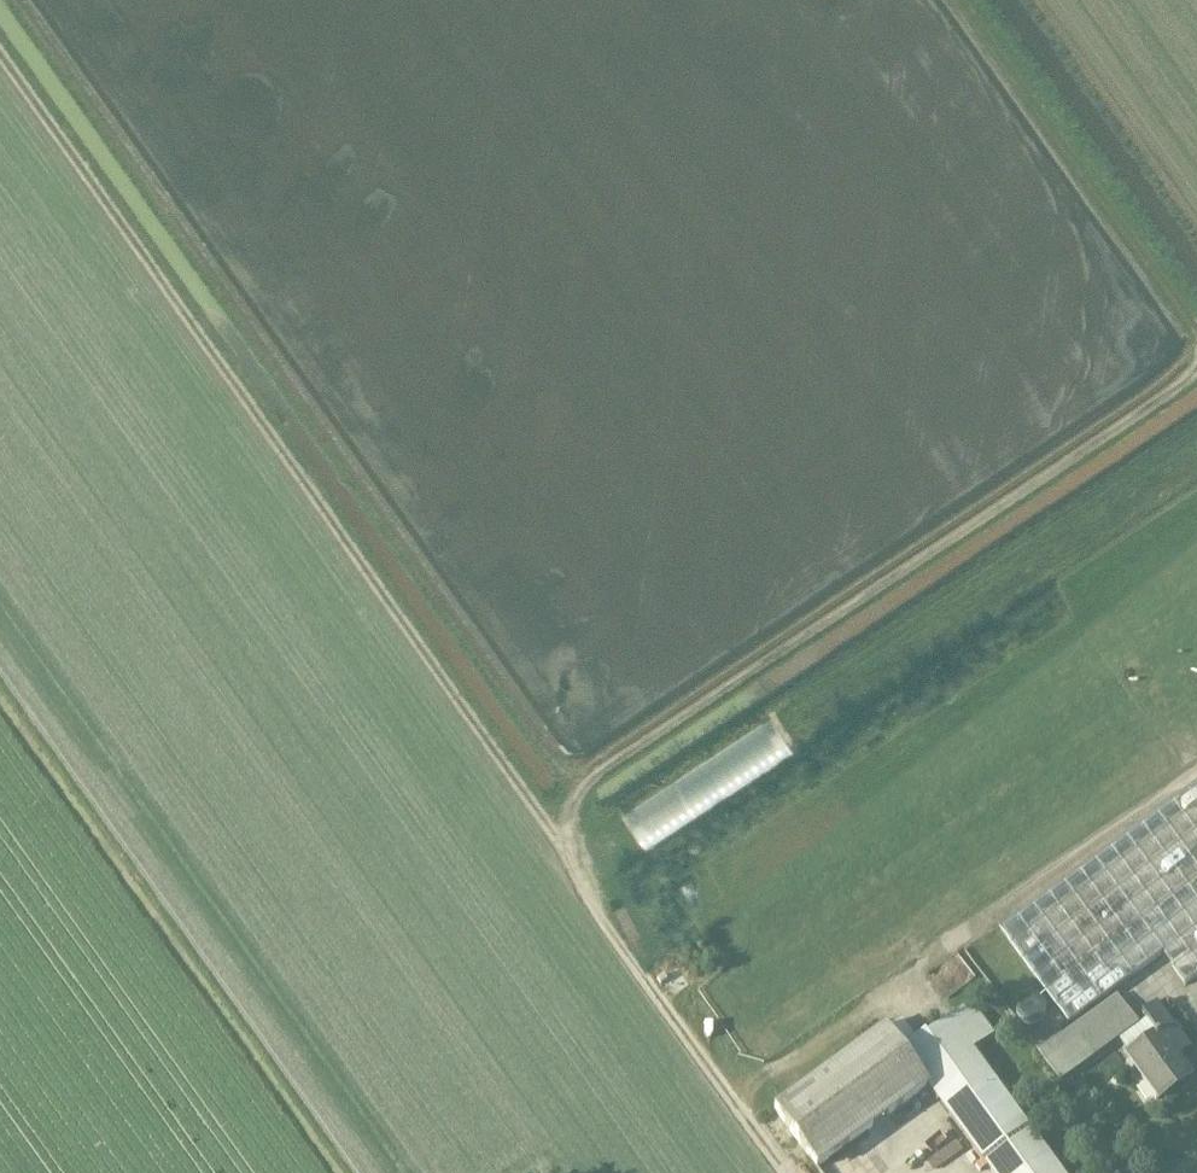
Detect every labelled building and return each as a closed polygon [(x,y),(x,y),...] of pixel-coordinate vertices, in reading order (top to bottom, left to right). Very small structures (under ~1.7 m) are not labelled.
[(1184,985),(1196,975),(1196,782),(999,927),(1068,1021),(1161,954),(1184,985)] [(1137,1024),(1114,994),(1061,1034),(1051,1021),(1027,1039),(1059,1081),(1137,1024)] [(968,1047),(991,1031),(969,1000),(901,1050),(883,1025),(771,1107),(815,1168),(925,1087),(988,1172),(1062,1172),(996,1082),(968,1047)] [(1154,1033),(1124,1055),(1158,1101),(1188,1078),(1167,1048),(1180,1037),(1155,1002),(1141,1013),(1154,1033)]
